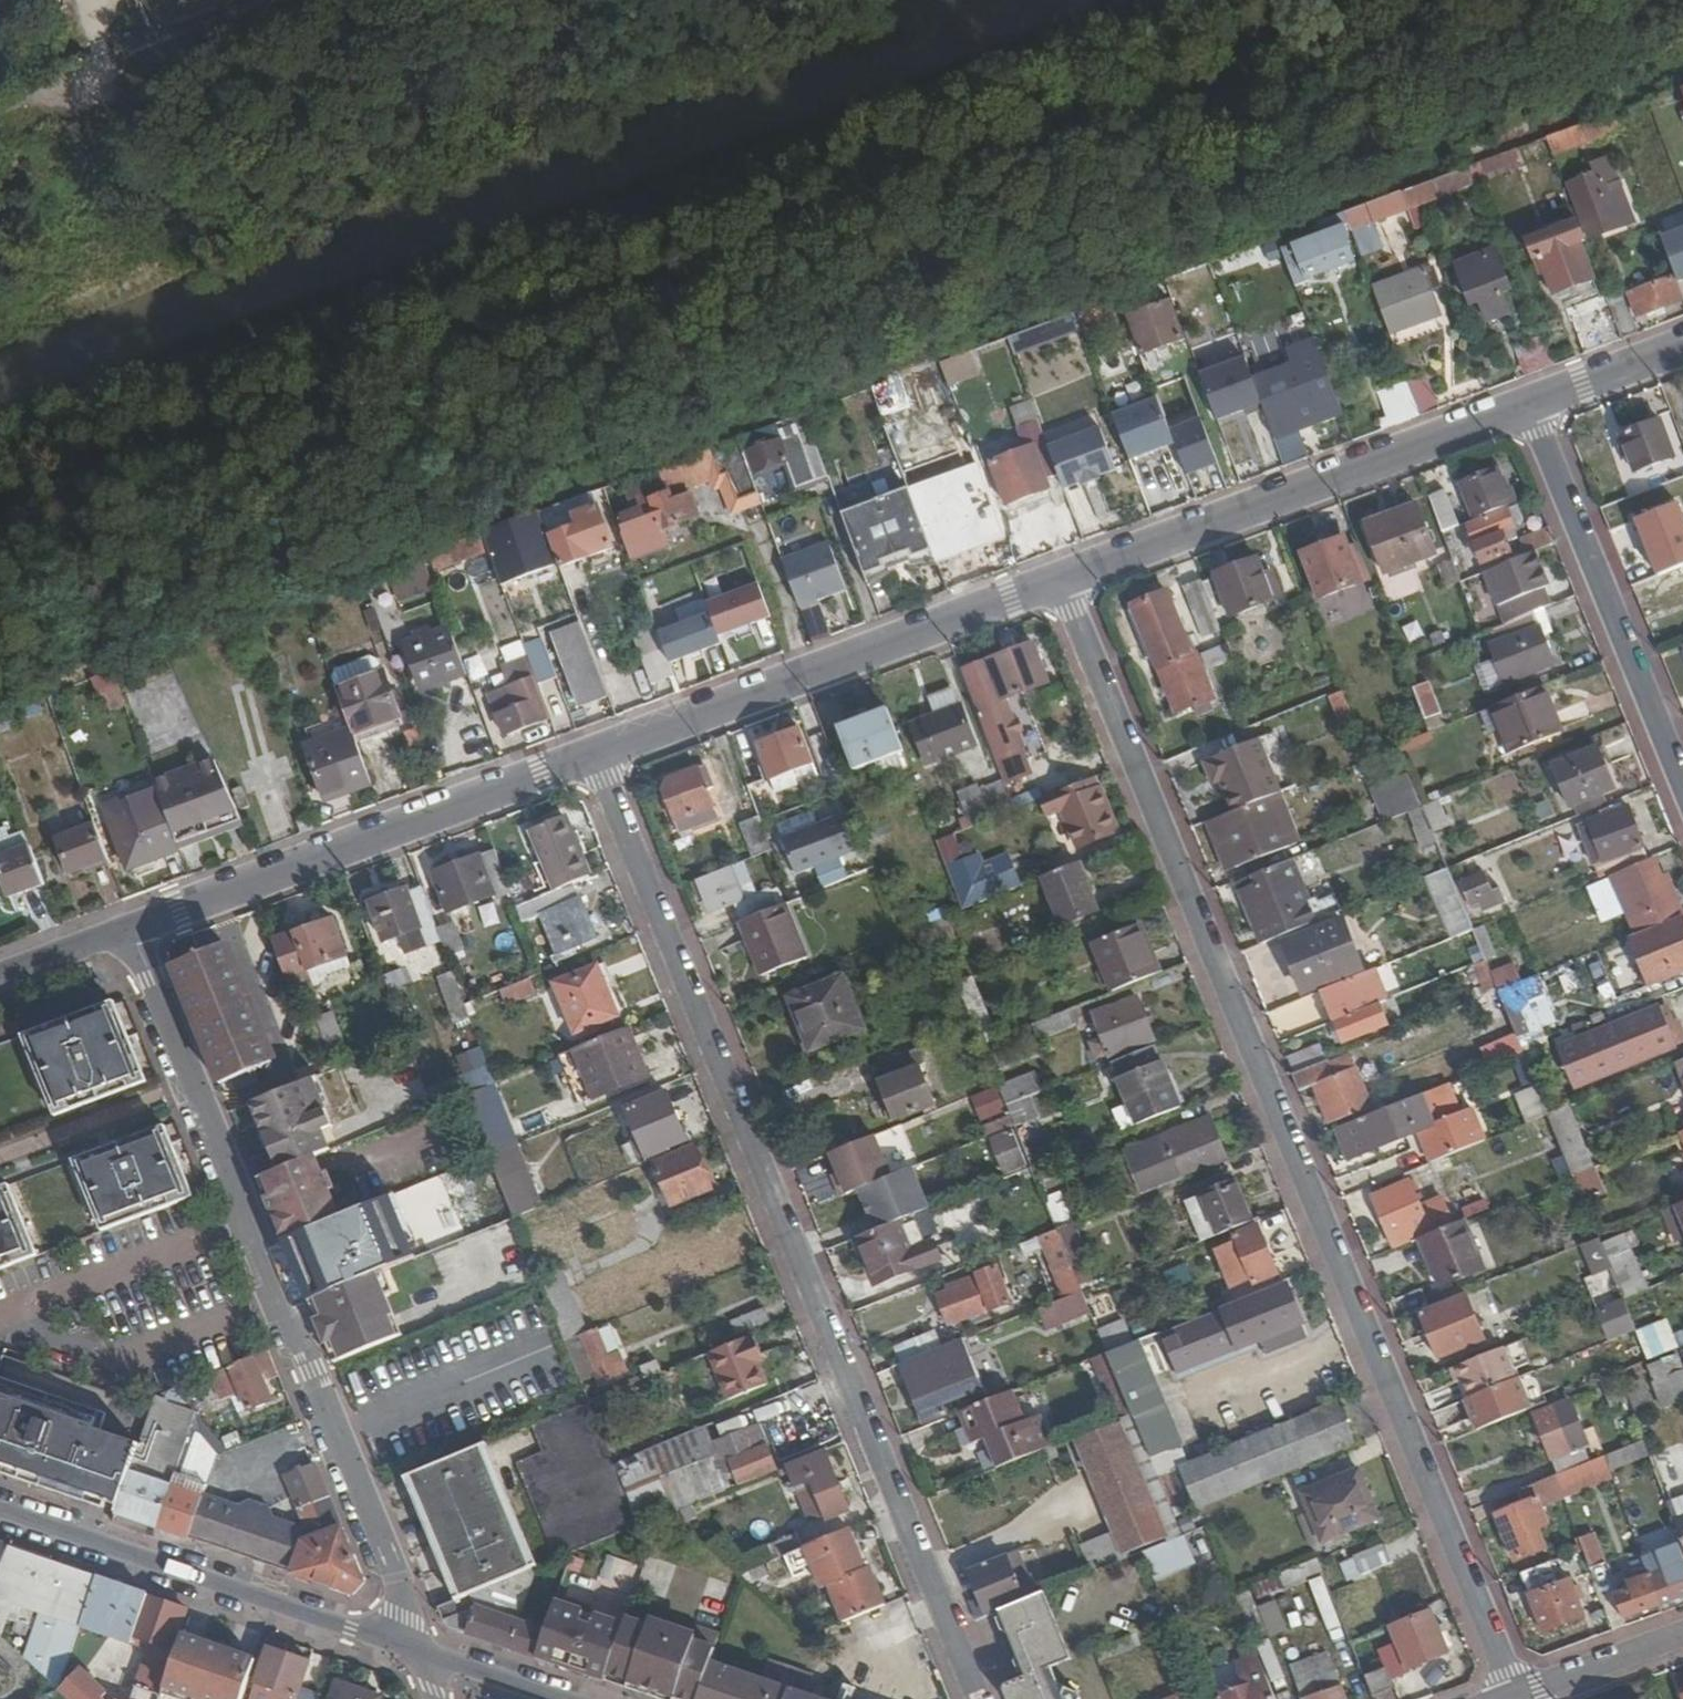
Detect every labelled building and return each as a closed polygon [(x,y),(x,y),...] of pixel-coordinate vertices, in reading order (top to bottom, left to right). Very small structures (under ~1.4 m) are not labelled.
[(8,15),(9,8),(9,1),(9,0),(0,0),(0,27),(0,26),(5,21),(8,15)] [(1674,103),(1662,108),(1667,123),(1679,118),(1674,103)] [(1667,123),(1662,108),(1642,115),(1648,130),(1667,123)] [(1619,129),(1612,112),(1545,137),(1551,154),(1619,129)] [(1551,154),(1545,137),(1534,141),(1540,158),(1551,154)] [(1575,179),(1589,217),(1603,212),(1606,220),(1625,213),(1622,205),(1635,201),(1617,153),(1598,160),(1601,168),(1575,179)] [(1483,177),(1477,162),(1407,188),(1413,205),(1471,184),(1470,182),(1483,177)] [(1413,205),(1407,188),(1342,213),(1345,223),(1357,254),(1379,246),(1370,222),(1413,205)] [(1673,213),(1679,228),(1682,227),(1682,210),(1673,213)] [(1345,223),(1342,213),(1321,221),(1325,231),(1288,244),(1301,279),(1350,260),(1337,226),(1345,223)] [(1583,240),(1576,222),(1525,241),(1532,259),(1537,257),(1551,297),(1592,282),(1578,242),(1583,240)] [(1301,279),(1288,244),(1288,243),(1276,248),(1290,284),(1301,279)] [(1472,279),(1460,283),(1468,305),(1478,301),(1485,319),(1505,311),(1499,294),(1508,290),(1493,251),(1466,261),(1472,279)] [(1212,279),(1206,263),(1180,273),(1186,289),(1212,279)] [(1251,265),(1255,276),(1260,274),(1256,264),(1251,265)] [(1420,268),(1369,287),(1386,333),(1437,313),(1420,268)] [(1678,300),(1670,279),(1627,296),(1634,316),(1678,300)] [(1168,301),(1175,318),(1181,316),(1171,289),(1153,296),(1157,305),(1168,301)] [(1619,339),(1637,333),(1623,295),(1605,301),(1607,305),(1619,339)] [(1183,339),(1175,318),(1168,301),(1157,305),(1125,316),(1140,355),(1183,339)] [(1578,355),(1619,339),(1607,305),(1565,320),(1578,355)] [(1096,316),(1092,306),(1072,313),(1076,324),(1096,316)] [(946,362),(954,386),(985,375),(977,351),(946,362)] [(917,400),(937,392),(929,370),(908,378),(917,400)] [(1404,381),(1414,408),(1432,402),(1422,374),(1404,381)] [(1141,461),(1180,448),(1189,476),(1229,463),(1213,415),(1182,425),(1172,395),(1125,410),(1141,461)] [(1014,407),(1027,437),(1046,430),(1033,399),(1014,407)] [(807,429),(801,414),(734,439),(747,473),(783,460),(794,489),(825,478),(807,429)] [(1622,437),(1636,473),(1674,458),(1660,422),(1622,437)] [(1097,429),(1045,448),(1061,490),(1077,484),(1078,486),(1096,480),(1095,477),(1112,471),(1097,429)] [(1291,433),(1272,440),(1282,467),(1304,458),(1301,451),(1298,452),(1291,433)] [(1272,440),(1270,435),(1253,442),(1265,473),(1282,467),(1272,440)] [(747,473),(734,439),(645,472),(650,486),(670,478),(672,484),(712,469),(715,477),(723,474),(734,501),(754,493),(747,473)] [(1029,446),(986,463),(1002,504),(1045,488),(1029,446)] [(988,501),(976,468),(933,484),(945,517),(988,501)] [(712,469),(672,484),(675,491),(706,480),(710,491),(717,488),(725,509),(728,515),(758,503),(754,493),(734,501),(723,474),(715,477),(712,469)] [(1458,485),(1474,522),(1510,507),(1495,470),(1458,485)] [(633,510),(617,515),(624,533),(657,521),(660,529),(678,522),(677,520),(696,513),(689,494),(671,501),(666,487),(651,492),(640,486),(630,490),(628,496),(633,510)] [(930,548),(906,487),(838,512),(861,574),(880,567),(878,561),(909,549),(912,555),(930,548)] [(1427,497),(1441,536),(1459,529),(1443,490),(1427,497)] [(1016,566),(1050,553),(1029,498),(992,512),(999,531),(1003,530),(1016,566)] [(572,515),(567,501),(555,505),(562,523),(543,530),(545,536),(576,525),(572,515)] [(582,511),(572,515),(576,525),(545,536),(557,567),(610,547),(593,501),(580,506),(582,511)] [(562,523),(555,505),(536,512),(541,526),(543,530),(562,523)] [(1434,557),(1415,508),(1366,527),(1384,576),(1434,557)] [(541,526),(536,512),(479,533),(499,586),(551,567),(542,545),(527,550),(520,534),(536,528),(541,526)] [(1467,529),(1482,566),(1511,554),(1506,541),(1513,538),(1511,533),(1515,532),(1507,513),(1467,529)] [(617,515),(612,517),(624,549),(627,556),(665,542),(660,529),(657,521),(624,533),(617,515)] [(542,545),(536,528),(520,534),(527,550),(542,545)] [(1529,556),(1554,546),(1547,530),(1523,540),(1529,556)] [(468,558),(461,540),(424,554),(431,572),(468,558)] [(1321,601),(1361,585),(1344,540),(1304,556),(1321,601)] [(949,542),(930,549),(946,591),(965,585),(949,542)] [(827,544),(780,561),(797,607),(814,601),(815,601),(844,590),(827,544)] [(432,587),(420,555),(387,568),(398,600),(432,587)] [(1508,567),(1507,565),(1491,572),(1498,591),(1500,590),(1514,622),(1531,615),(1554,606),(1549,594),(1523,605),(1521,600),(1543,591),(1537,575),(1542,572),(1536,556),(1508,567)] [(1204,585),(1218,622),(1229,617),(1231,620),(1280,602),(1267,567),(1269,566),(1266,560),(1215,579),(1216,581),(1204,585)] [(1654,580),(1666,611),(1682,604),(1682,568),(1654,580)] [(718,601),(734,636),(785,614),(769,579),(718,601)] [(1203,641),(1222,634),(1218,622),(1204,585),(1202,582),(1184,589),(1203,641)] [(798,607),(811,642),(828,635),(815,601),(814,601),(798,607)] [(1531,615),(1514,622),(1510,624),(1514,635),(1489,646),(1505,686),(1552,668),(1531,615)] [(1214,700),(1195,654),(1192,656),(1175,616),(1141,630),(1178,715),(1214,700)] [(580,628),(579,625),(552,635),(578,706),(606,696),(594,664),(580,628)] [(421,691),(464,674),(447,628),(404,645),(421,691)] [(335,637),(332,629),(320,633),(323,642),(335,637)] [(1429,640),(1433,650),(1444,645),(1440,636),(1429,640)] [(546,637),(529,642),(541,682),(557,677),(546,637)] [(992,662),(962,673),(995,760),(1023,750),(1005,702),(1007,701),(1050,685),(1034,646),(992,662)] [(672,676),(662,649),(640,657),(651,684),(672,676)] [(511,693),(493,700),(497,713),(494,714),(502,735),(544,719),(519,655),(500,664),(511,693)] [(594,664),(606,696),(617,691),(605,660),(594,664)] [(117,671),(96,678),(108,712),(129,704),(117,671)] [(382,675),(335,692),(350,732),(355,744),(402,726),(382,675)] [(1430,720),(1447,715),(1435,681),(1418,686),(1430,720)] [(935,717),(960,708),(952,688),(927,697),(935,717)] [(1552,714),(1542,689),(1534,692),(1544,717),(1552,714)] [(1534,692),(1499,707),(1518,753),(1561,736),(1552,714),(1544,717),(1534,692)] [(1345,730),(1356,726),(1344,695),(1321,704),(1326,718),(1339,713),(1345,730)] [(962,707),(960,708),(935,717),(923,722),(926,731),(916,734),(927,763),(975,745),(962,707)] [(902,752),(887,711),(838,729),(854,770),(902,752)] [(1400,742),(1424,733),(1421,725),(1397,734),(1400,742)] [(355,744),(350,732),(304,749),(324,803),(370,785),(355,744)] [(790,787),(786,777),(813,767),(800,732),(757,747),(774,793),(790,787)] [(1276,735),(1260,741),(1282,795),(1283,795),(1297,789),(1276,735)] [(1209,762),(1206,769),(1212,783),(1219,786),(1222,784),(1234,815),(1259,805),(1282,795),(1260,741),(1209,762)] [(1420,741),(1401,749),(1405,758),(1424,751),(1420,741)] [(1553,770),(1569,809),(1613,791),(1597,751),(1553,770)] [(204,761),(152,781),(159,799),(175,844),(235,822),(204,761)] [(706,767),(668,781),(664,792),(675,822),(713,808),(707,791),(714,788),(706,767)] [(1016,776),(1024,796),(1039,789),(1032,770),(1016,776)] [(1386,824),(1421,810),(1408,777),(1374,791),(1386,824)] [(1090,781),(1043,800),(1051,818),(1063,813),(1078,849),(1112,836),(1090,781)] [(925,814),(936,843),(1014,812),(1003,782),(925,814)] [(246,805),(237,786),(229,790),(238,809),(246,805)] [(1302,846),(1283,795),(1282,795),(1259,805),(1264,819),(1269,817),(1282,853),(1302,846)] [(134,867),(178,851),(175,844),(159,799),(107,819),(121,857),(130,854),(134,867)] [(1264,819),(1259,805),(1234,815),(1218,821),(1236,871),(1255,863),(1257,870),(1269,865),(1266,859),(1282,853),(1269,817),(1264,819)] [(787,833),(803,875),(819,869),(826,887),(873,869),(850,809),(787,833)] [(1605,866),(1644,851),(1629,811),(1590,826),(1592,831),(1605,866)] [(302,834),(317,828),(312,817),(298,823),(302,834)] [(556,893),(573,886),(590,879),(565,818),(531,832),(556,893)] [(1218,821),(1207,826),(1226,874),(1236,871),(1218,821)] [(68,874),(106,860),(94,826),(55,840),(68,874)] [(1595,870),(1605,866),(1592,831),(1580,835),(1595,870)] [(737,864),(752,857),(746,843),(731,849),(737,864)] [(40,883),(27,848),(0,858),(0,878),(7,896),(40,883)] [(494,899),(511,893),(495,851),(433,874),(448,913),(493,897),(494,899)] [(1610,878),(1648,862),(1644,851),(1605,866),(1610,878)] [(945,867),(962,911),(997,897),(984,864),(980,853),(945,867)] [(126,870),(134,867),(130,854),(121,857),(126,870)] [(984,864),(997,897),(1023,886),(1009,854),(984,864)] [(1099,913),(1079,863),(1044,878),(1064,927),(1099,913)] [(1263,949),(1341,916),(1335,901),(1310,911),(1291,863),(1237,885),(1258,937),(1263,949)] [(1682,915),(1682,912),(1677,896),(1669,899),(1655,864),(1611,882),(1630,928),(1628,929),(1631,936),(1682,915)] [(712,916),(745,902),(731,871),(698,884),(712,916)] [(1472,908),(1494,899),(1485,878),(1463,886),(1472,908)] [(424,902),(418,886),(408,890),(414,906),(424,902)] [(556,893),(531,903),(537,916),(541,914),(559,955),(595,941),(573,886),(556,893)] [(414,906),(408,890),(370,905),(385,943),(398,938),(433,925),(424,902),(414,906)] [(804,961),(784,906),(742,923),(763,978),(804,961)] [(333,919),(271,943),(286,980),(347,957),(333,919)] [(438,938),(445,955),(462,948),(453,923),(435,930),(438,938)] [(1682,979),(1682,923),(1631,944),(1651,992),(1682,979)] [(1122,991),(1163,975),(1143,924),(1112,936),(1127,974),(1117,978),(1122,991)] [(438,938),(435,930),(433,925),(398,938),(403,951),(438,938)] [(1285,949),(1302,994),(1361,971),(1343,927),(1285,949)] [(398,938),(385,943),(390,956),(403,951),(398,938)] [(1435,952),(1441,968),(1453,964),(1446,947),(1435,952)] [(1486,965),(1478,948),(1460,955),(1467,972),(1486,965)] [(1486,965),(1467,972),(1475,993),(1467,997),(1470,1005),(1479,1002),(1498,994),(1495,987),(1489,974),(1486,965)] [(1489,974),(1495,987),(1518,977),(1512,965),(1489,974)] [(596,967),(553,985),(575,1035),(617,1018),(596,967)] [(1389,1004),(1375,972),(1323,993),(1337,1025),(1389,1004)] [(190,994),(225,1081),(274,1060),(238,974),(190,994)] [(864,1033),(842,979),(792,1000),(814,1053),(864,1033)] [(1498,994),(1505,1012),(1542,997),(1535,979),(1498,994)] [(534,995),(529,981),(502,992),(507,1006),(534,995)] [(1599,1005),(1607,1023),(1646,1007),(1638,989),(1599,1005)] [(1487,1020),(1505,1012),(1498,994),(1479,1002),(1487,1020)] [(1405,997),(1389,1004),(1337,1025),(1335,1025),(1345,1047),(1406,1022),(1404,1017),(1409,1007),(1405,997)] [(29,1030),(60,1112),(146,1079),(113,998),(29,1030)] [(1112,1062),(1158,1044),(1141,1003),(1096,1021),(1112,1062)] [(1660,1010),(1557,1052),(1573,1093),(1677,1050),(1660,1010)] [(1077,1027),(1071,1012),(1034,1027),(1041,1042),(1077,1027)] [(954,1039),(969,1033),(965,1023),(950,1030),(954,1039)] [(54,1114),(60,1112),(29,1030),(21,1033),(54,1114)] [(627,1031),(573,1052),(593,1100),(646,1079),(627,1031)] [(1164,1066),(1157,1049),(1155,1050),(1162,1067),(1164,1066)] [(1297,1060),(1302,1071),(1328,1061),(1323,1049),(1297,1060)] [(1155,1050),(1115,1066),(1122,1083),(1162,1067),(1155,1050)] [(936,1108),(920,1069),(918,1070),(911,1053),(874,1069),(896,1124),(936,1108)] [(1295,1078),(1301,1095),(1313,1090),(1329,1127),(1373,1110),(1353,1061),(1330,1070),(1328,1064),(1295,1078)] [(1682,1086),(1682,1062),(1674,1065),(1682,1086)] [(1115,1066),(1114,1066),(1121,1084),(1122,1083),(1115,1066)] [(1122,1083),(1121,1084),(1138,1126),(1181,1109),(1164,1066),(1162,1067),(1122,1083)] [(251,1104),(271,1153),(327,1131),(326,1130),(331,1128),(324,1110),(327,1109),(315,1079),(251,1104)] [(463,1097),(489,1159),(519,1146),(494,1084),(463,1097)] [(1519,1093),(1531,1123),(1554,1114),(1543,1084),(1519,1093)] [(1419,1137),(1431,1166),(1485,1143),(1474,1115),(1461,1120),(1448,1088),(1335,1133),(1348,1165),(1419,1137)] [(650,1163),(668,1156),(665,1150),(686,1142),(666,1097),(629,1112),(650,1163)] [(1016,1130),(1024,1150),(1048,1141),(1032,1100),(1007,1110),(1016,1130)] [(77,1156),(79,1161),(165,1126),(164,1122),(77,1156)] [(74,1163),(101,1229),(193,1194),(165,1126),(79,1161),(74,1163)] [(1141,1156),(1156,1193),(1170,1188),(1185,1182),(1183,1177),(1226,1160),(1213,1128),(1141,1156)] [(1008,1178),(1031,1168),(1024,1150),(1016,1130),(992,1139),(1008,1178)] [(279,1172),(317,1157),(334,1150),(327,1131),(271,1153),(279,1172)] [(836,1185),(843,1201),(860,1193),(892,1180),(875,1138),(832,1156),(840,1176),(842,1182),(836,1185)] [(696,1148),(654,1165),(672,1208),(714,1191),(696,1148)] [(1130,1160),(1146,1198),(1149,1196),(1156,1193),(1141,1156),(1130,1160)] [(267,1198),(324,1175),(317,1157),(279,1172),(260,1180),(267,1198)] [(877,1234),(897,1226),(930,1212),(914,1171),(892,1180),(860,1193),(877,1234)] [(284,1219),(292,1239),(332,1223),(342,1219),(331,1192),(336,1190),(330,1173),(324,1175),(267,1198),(275,1216),(282,1213),(284,1219)] [(1574,1179),(1599,1239),(1617,1232),(1605,1204),(1598,1207),(1585,1174),(1574,1178),(1574,1179)] [(833,1178),(836,1185),(842,1182),(840,1176),(833,1178)] [(1218,1240),(1253,1225),(1235,1182),(1200,1196),(1218,1240)] [(2,1193),(11,1189),(8,1183),(0,1186),(0,1187),(2,1193)] [(1374,1198),(1397,1254),(1435,1238),(1455,1229),(1444,1204),(1424,1212),(1411,1183),(1374,1198)] [(26,1258),(2,1193),(0,1187),(0,1269),(26,1258)] [(2,1193),(26,1258),(38,1254),(11,1189),(2,1193)] [(1058,1233),(1073,1227),(1059,1194),(1044,1199),(1058,1233)] [(1204,1246),(1218,1240),(1200,1196),(1186,1202),(1204,1246)] [(507,1197),(487,1205),(494,1223),(514,1215),(507,1197)] [(392,1251),(374,1206),(342,1219),(332,1223),(338,1237),(345,1234),(359,1264),(392,1251)] [(1682,1243),(1682,1222),(1677,1208),(1662,1214),(1675,1246),(1682,1243)] [(513,1220),(515,1226),(536,1217),(534,1211),(513,1220)] [(1503,1266),(1483,1218),(1455,1229),(1435,1238),(1455,1285),(1503,1266)] [(277,1221),(285,1242),(292,1239),(284,1219),(277,1221)] [(877,1234),(857,1242),(877,1290),(942,1263),(934,1244),(909,1254),(897,1226),(877,1234)] [(1281,1276),(1261,1229),(1237,1239),(1256,1286),(1281,1276)] [(488,1249),(506,1242),(501,1230),(484,1238),(488,1249)] [(1067,1301),(1084,1294),(1057,1235),(1041,1241),(1067,1301)] [(1606,1257),(1599,1239),(1581,1246),(1593,1276),(1611,1269),(1606,1257)] [(1611,1269),(1624,1301),(1639,1295),(1621,1251),(1606,1257),(1611,1269)] [(319,1300),(342,1290),(333,1268),(301,1281),(310,1303),(319,1300)] [(949,1330),(1011,1307),(997,1271),(946,1289),(948,1294),(937,1298),(949,1330)] [(562,1272),(539,1282),(565,1344),(589,1335),(562,1272)] [(372,1328),(395,1318),(377,1276),(342,1290),(319,1300),(327,1319),(318,1323),(328,1346),(336,1342),(358,1333),(355,1327),(362,1324),(372,1328)] [(1394,1322),(1442,1303),(1435,1285),(1387,1305),(1394,1322)] [(1134,1417),(1136,1421),(1189,1399),(1180,1376),(1264,1341),(1270,1355),(1308,1339),(1287,1288),(1164,1339),(1162,1333),(1134,1344),(1109,1355),(1128,1403),(1134,1417)] [(1092,1316),(1084,1294),(1067,1301),(1076,1323),(1092,1316)] [(1440,1360),(1485,1342),(1467,1297),(1422,1315),(1440,1360)] [(310,1303),(318,1323),(327,1319),(319,1300),(310,1303)] [(743,1334),(770,1324),(761,1302),(734,1312),(743,1334)] [(344,1362),(403,1338),(395,1318),(372,1328),(358,1333),(336,1342),(344,1362)] [(1641,1330),(1652,1359),(1682,1348),(1682,1346),(1673,1318),(1641,1330)] [(1126,1323),(1100,1333),(1109,1355),(1134,1344),(1126,1323)] [(358,1333),(372,1328),(362,1324),(355,1327),(358,1333)] [(598,1332),(565,1346),(576,1370),(591,1363),(601,1386),(618,1379),(598,1332)] [(924,1359),(944,1351),(937,1335),(894,1353),(901,1368),(904,1367),(924,1359)] [(761,1359),(753,1338),(707,1356),(728,1406),(767,1390),(758,1368),(756,1361),(761,1359)] [(336,1365),(344,1362),(336,1342),(328,1346),(336,1365)] [(1516,1380),(1504,1350),(1458,1368),(1463,1381),(1470,1399),(1516,1380)] [(1682,1400),(1682,1367),(1679,1357),(1665,1362),(1670,1377),(1654,1383),(1663,1407),(1682,1400)] [(256,1359),(232,1369),(250,1412),(274,1403),(256,1359)] [(764,1366),(761,1359),(756,1361),(758,1368),(764,1366)] [(948,1417),(924,1359),(904,1367),(928,1425),(948,1417)] [(649,1380),(665,1373),(660,1361),(643,1368),(649,1380)] [(1463,1381),(1458,1368),(1453,1370),(1458,1383),(1463,1381)] [(1063,1381),(1084,1435),(1110,1425),(1091,1379),(1082,1383),(1079,1375),(1063,1381)] [(1519,1379),(1516,1380),(1470,1399),(1465,1401),(1473,1420),(1478,1418),(1483,1430),(1532,1410),(1519,1379)] [(582,1384),(589,1402),(598,1398),(591,1380),(582,1384)] [(1607,1387),(1613,1408),(1628,1404),(1622,1382),(1607,1387)] [(1636,1391),(1642,1407),(1655,1403),(1649,1386),(1636,1391)] [(146,1437),(0,1388),(0,1476),(118,1516),(146,1437)] [(806,1408),(799,1390),(765,1404),(772,1422),(806,1408)] [(1025,1425),(1012,1395),(964,1415),(977,1444),(989,1439),(1002,1470),(1051,1451),(1038,1419),(1025,1425)] [(168,1400),(159,1399),(146,1437),(118,1516),(158,1529),(191,1434),(198,1415),(194,1410),(167,1402),(168,1400)] [(1362,1443),(1344,1401),(1158,1478),(1175,1520),(1362,1443)] [(1557,1477),(1589,1465),(1574,1424),(1579,1422),(1572,1402),(1535,1416),(1557,1477)] [(1122,1422),(1134,1417),(1128,1403),(1116,1408),(1122,1422)] [(616,1464),(590,1404),(535,1426),(546,1453),(518,1464),(558,1559),(572,1553),(641,1525),(633,1508),(635,1507),(616,1464)] [(1175,1520),(1158,1478),(1151,1460),(1136,1421),(1080,1444),(1118,1538),(1081,1552),(1091,1576),(1129,1561),(1127,1556),(1181,1534),(1177,1525),(1175,1520)] [(717,1457),(723,1472),(725,1471),(726,1473),(734,1469),(739,1483),(776,1468),(768,1447),(755,1452),(743,1422),(714,1433),(722,1455),(717,1457)] [(657,1498),(635,1507),(633,1508),(641,1525),(661,1517),(674,1512),(732,1489),(726,1473),(725,1471),(723,1472),(720,1473),(714,1457),(719,1455),(707,1426),(684,1436),(690,1451),(645,1468),(657,1498)] [(202,1438),(191,1434),(158,1529),(191,1541),(204,1499),(208,1488),(187,1481),(202,1438)] [(684,1436),(616,1464),(635,1507),(657,1498),(645,1468),(690,1451),(684,1436)] [(1650,1460),(1643,1443),(1603,1459),(1609,1475),(1650,1460)] [(486,1446),(412,1476),(461,1597),(473,1592),(534,1568),(486,1446)] [(847,1509),(824,1452),(788,1466),(806,1511),(814,1507),(819,1521),(847,1509)] [(1609,1475),(1603,1459),(1591,1464),(1596,1480),(1609,1475)] [(367,1583),(318,1464),(286,1477),(310,1530),(309,1532),(295,1576),(352,1595),(367,1583)] [(1355,1473),(1304,1494),(1323,1541),(1379,1518),(1368,1492),(1363,1494),(1355,1473)] [(1556,1478),(1526,1490),(1531,1503),(1496,1517),(1514,1563),(1534,1555),(1526,1534),(1547,1526),(1538,1501),(1561,1492),(1556,1478)] [(295,1576),(309,1532),(277,1522),(272,1512),(249,1504),(239,1510),(204,1499),(191,1541),(295,1576)] [(1682,1547),(1682,1506),(1669,1511),(1674,1524),(1682,1547)] [(865,1574),(847,1531),(800,1550),(788,1555),(795,1574),(811,1568),(821,1592),(828,1589),(842,1626),(884,1609),(869,1572),(865,1574)] [(1600,1531),(1585,1537),(1594,1565),(1610,1560),(1600,1531)] [(788,1555),(800,1550),(794,1535),(778,1541),(784,1557),(788,1555)] [(1175,1556),(1170,1544),(1144,1555),(1149,1567),(1175,1556)] [(10,1550),(0,1546),(0,1580),(10,1550)] [(1364,1573),(1390,1562),(1384,1547),(1374,1551),(1375,1554),(1359,1561),(1364,1573)] [(1660,1605),(1682,1596),(1682,1561),(1678,1548),(1643,1561),(1660,1605)] [(31,1639),(56,1565),(10,1550),(0,1580),(0,1637),(1,1638),(9,1620),(17,1622),(12,1634),(31,1639)] [(982,1600),(972,1604),(979,1622),(995,1616),(994,1613),(1024,1600),(1025,1603),(1037,1598),(1017,1550),(996,1558),(998,1565),(972,1575),(982,1600)] [(1622,1619),(1660,1605),(1643,1561),(1604,1575),(1622,1619)] [(1549,1563),(1523,1574),(1531,1596),(1558,1586),(1549,1563)] [(24,1659),(59,1693),(81,1628),(98,1579),(56,1565),(31,1639),(24,1659)] [(458,1632),(538,1659),(547,1633),(511,1621),(526,1573),(474,1594),(473,1592),(461,1597),(441,1605),(447,1621),(452,1619),(458,1632)] [(1328,1575),(1312,1582),(1331,1630),(1347,1624),(1328,1575)] [(148,1599),(149,1596),(98,1579),(81,1628),(132,1644),(135,1637),(148,1599)] [(1570,1581),(1558,1586),(1531,1596),(1530,1597),(1543,1633),(1584,1617),(1570,1581)] [(1052,1614),(1044,1595),(1037,1598),(1025,1603),(999,1614),(1017,1656),(1044,1644),(1034,1621),(1052,1614)] [(148,1599),(135,1637),(166,1647),(159,1668),(169,1671),(176,1649),(174,1648),(186,1612),(148,1599)] [(1275,1636),(1293,1630),(1282,1599),(1264,1606),(1275,1636)] [(547,1633),(538,1659),(587,1676),(605,1620),(597,1618),(594,1628),(581,1623),(584,1613),(556,1604),(547,1633)] [(1017,1656),(1027,1680),(1041,1673),(1052,1669),(1071,1661),(1052,1614),(1034,1621),(1044,1644),(1017,1656)] [(1390,1630),(1407,1672),(1448,1655),(1432,1614),(1390,1630)] [(607,1682),(656,1698),(681,1698),(628,1681),(648,1626),(628,1619),(614,1660),(607,1682)] [(648,1626),(628,1681),(681,1698),(700,1698),(710,1666),(715,1649),(648,1626)] [(172,1698),(182,1698),(201,1644),(201,1643),(182,1637),(164,1689),(162,1696),(172,1698)] [(249,1684),(257,1662),(201,1644),(182,1698),(244,1698),(249,1684)] [(309,1663),(262,1647),(257,1662),(249,1684),(256,1686),(295,1698),(296,1698),(309,1663)] [(1111,1659),(1106,1647),(1095,1652),(1100,1664),(1111,1659)] [(309,1663),(296,1698),(299,1698),(311,1664),(309,1663)] [(710,1666),(700,1698),(808,1698),(710,1666)] [(1052,1669),(1041,1673),(1053,1698),(1060,1698),(1064,1698),(1052,1669)] [(1386,1669),(1364,1678),(1371,1697),(1394,1688),(1386,1669)] [(1204,1698),(1209,1698),(1213,1698),(1211,1692),(1217,1690),(1209,1670),(1195,1675),(1204,1698)] [(107,1696),(80,1671),(59,1693),(66,1698),(105,1698),(107,1696)] [(1336,1672),(1314,1680),(1320,1696),(1312,1698),(1346,1698),(1336,1672)] [(1041,1673),(1027,1680),(1006,1688),(1011,1698),(1053,1698),(1041,1673)] [(1195,1680),(1180,1686),(1185,1698),(1197,1698),(1201,1696),(1195,1680)] [(162,1696),(164,1689),(143,1682),(137,1698),(161,1698),(162,1696)] [(1257,1684),(1216,1698),(1263,1698),(1257,1684)] [(256,1686),(251,1698),(295,1698),(256,1686)] [(338,1686),(333,1698),(377,1698),(338,1686)]
